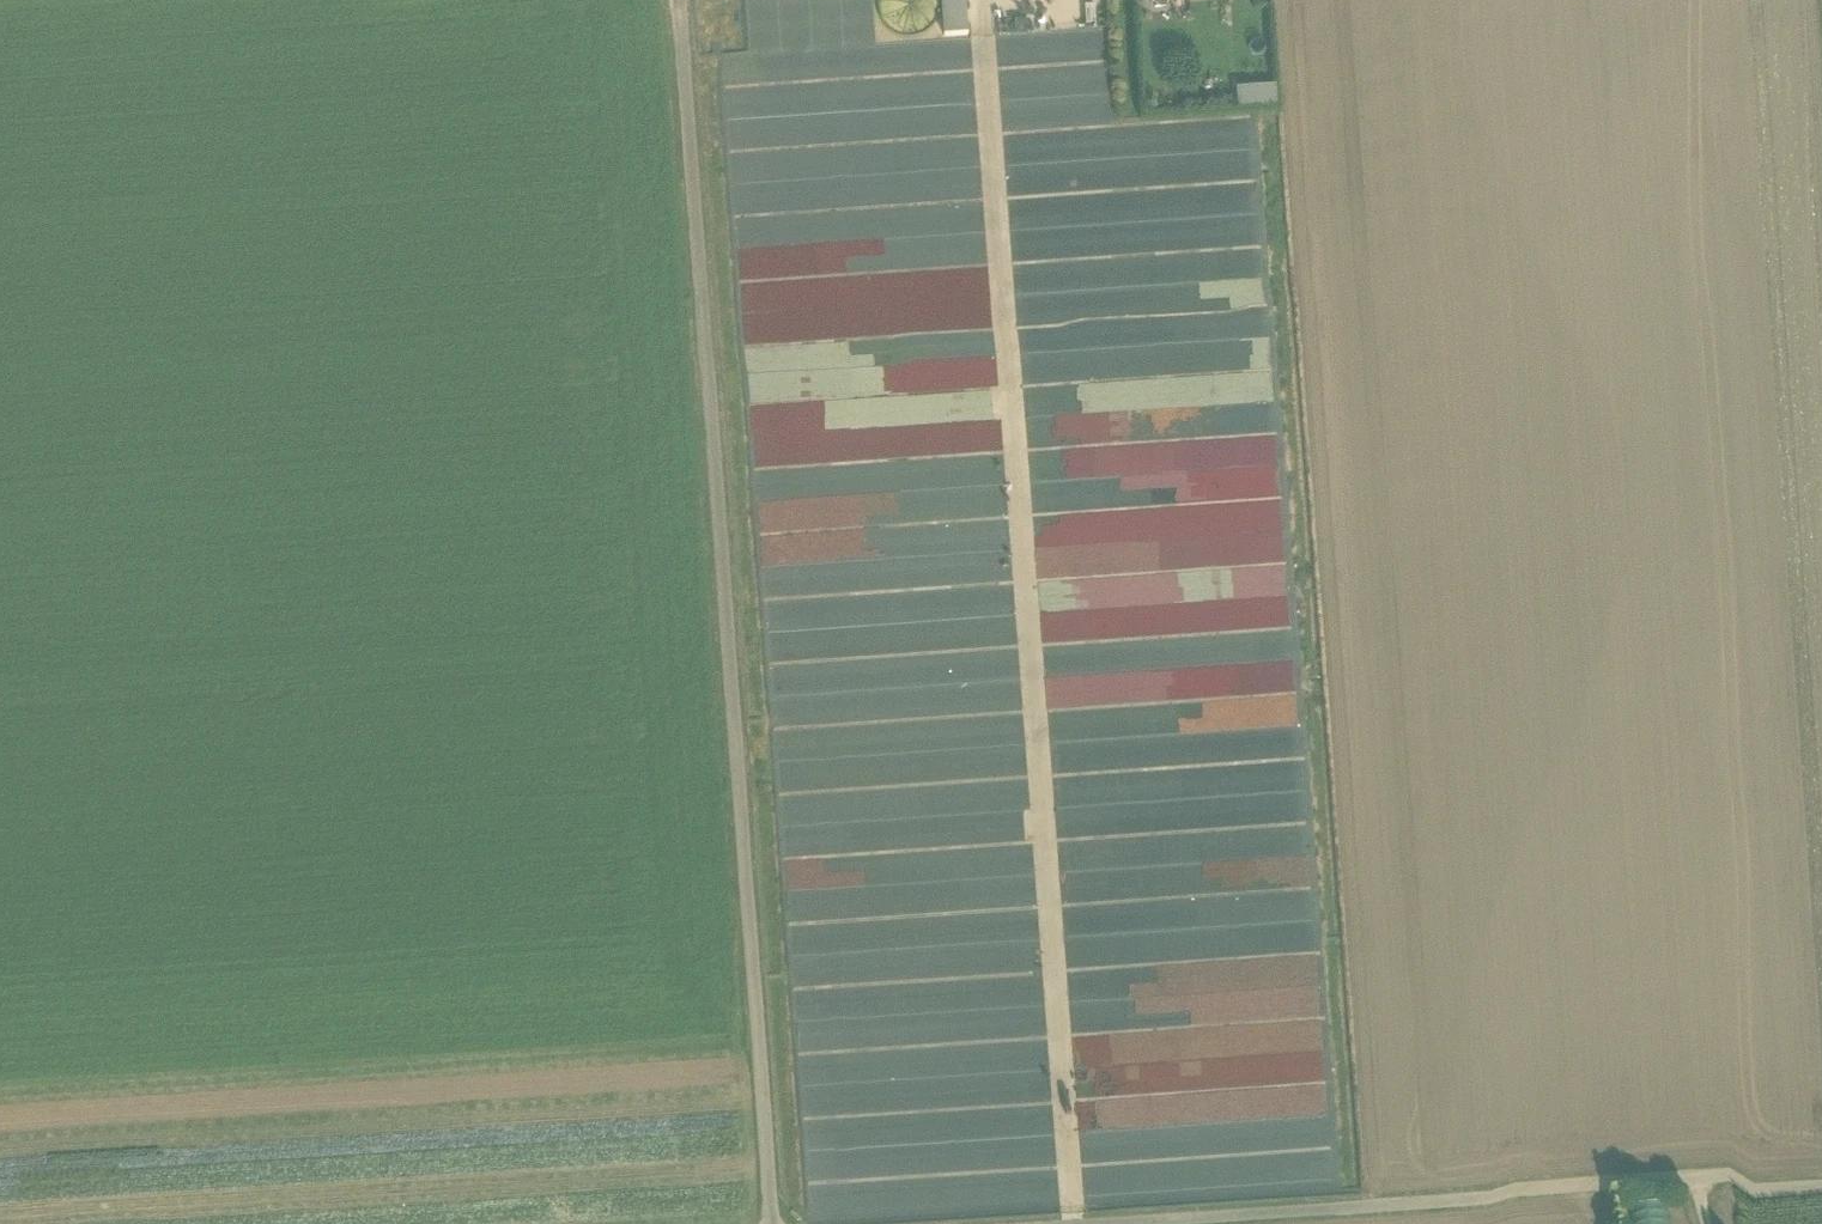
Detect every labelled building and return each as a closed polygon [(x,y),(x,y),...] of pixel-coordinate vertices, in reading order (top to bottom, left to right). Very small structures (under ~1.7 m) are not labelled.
[(970,39),(968,1),(942,2),(944,40),(970,39)] [(1076,4),(1076,32),(1087,32),(1087,4),(1076,4)] [(1046,11),(1024,12),(1026,33),(1047,31),(1046,11)] [(1278,91),(1236,93),(1237,113),(1279,110),(1278,91)]
